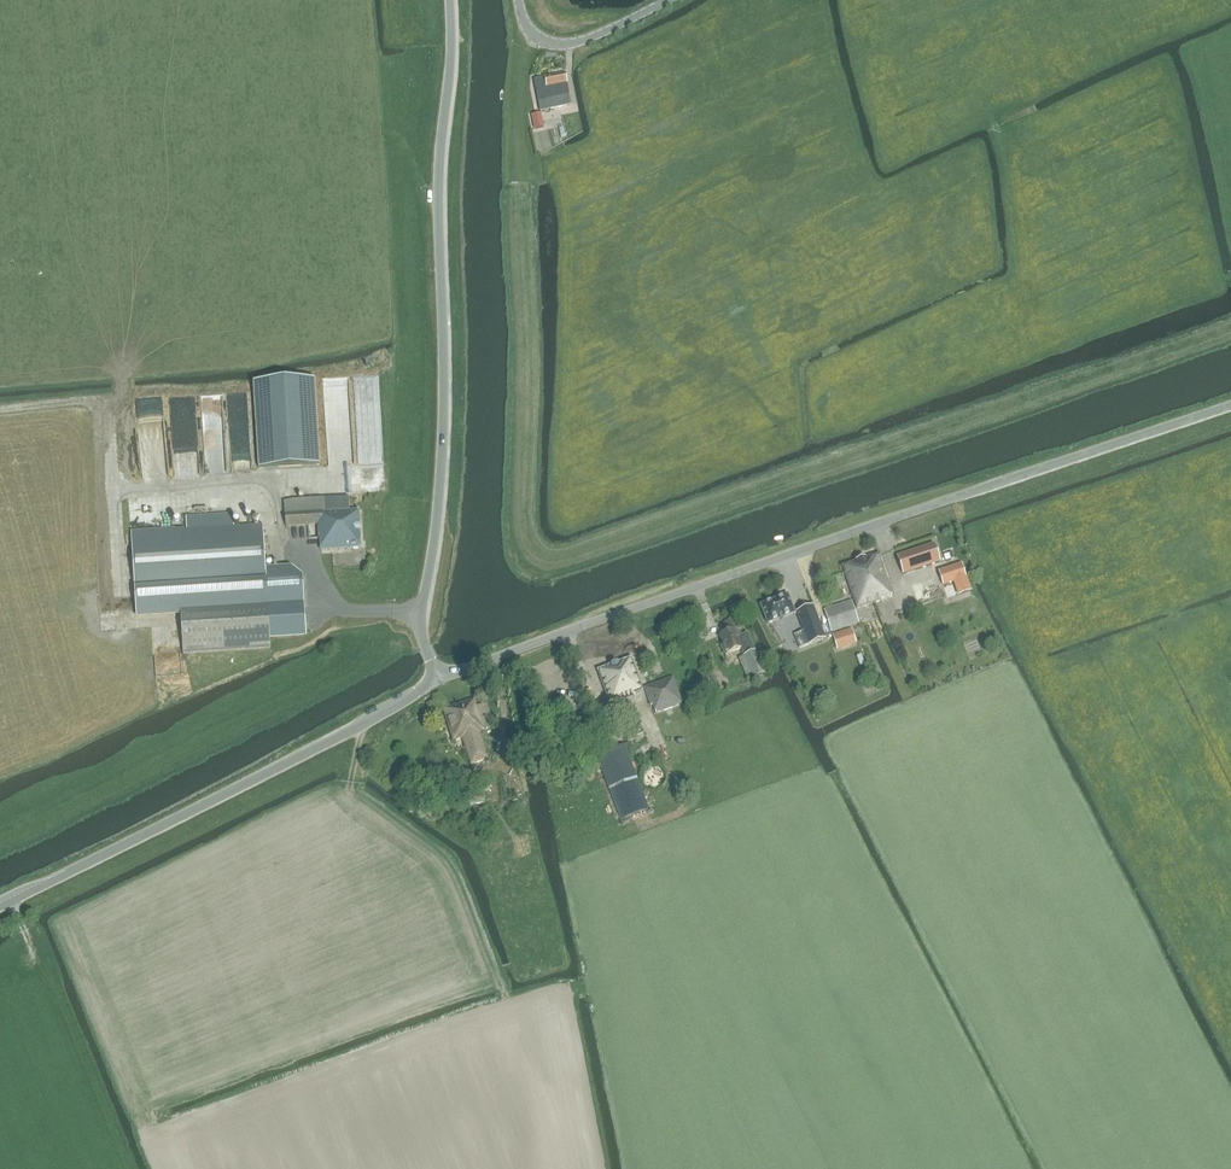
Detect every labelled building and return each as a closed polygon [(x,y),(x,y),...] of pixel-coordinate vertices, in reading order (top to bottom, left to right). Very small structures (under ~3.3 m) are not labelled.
[(539,113),(576,105),(574,94),(569,95),(566,73),(535,80),(538,102),(540,101),(541,106),(538,107),(539,113)] [(542,114),(532,115),(534,129),(543,128),(542,114)] [(320,465),(314,380),(254,384),(259,468),(320,465)] [(174,393),(176,439),(180,439),(181,465),(196,464),(195,454),(201,454),(198,392),(174,393)] [(308,525),(309,536),(309,539),(320,539),(321,550),(360,548),(362,548),(362,546),(361,546),(361,536),(360,512),(360,510),(349,511),(349,498),(284,502),(286,527),(308,525)] [(187,530),(131,534),(136,616),(180,613),(305,605),(303,578),(291,568),(266,569),(263,525),(234,527),(233,514),(186,517),(187,530)] [(940,563),(934,545),(897,557),(903,575),(940,563)] [(284,553),(273,553),(273,566),(284,566),(284,553)] [(880,600),(892,595),(879,554),(861,561),(842,567),(856,610),(875,603),(881,601),(880,600)] [(965,566),(955,570),(959,580),(969,576),(965,566)] [(963,588),(959,580),(955,570),(941,576),(949,594),(963,588)] [(705,597),(709,609),(715,607),(711,595),(705,597)] [(795,614),(788,595),(761,606),(768,624),(795,614)] [(851,601),(824,610),(831,634),(859,624),(851,601)] [(305,605),(180,613),(183,655),(271,649),(271,637),(307,634),(305,605)] [(813,607),(798,614),(811,647),(827,641),(813,607)] [(723,645),(722,646),(726,656),(742,650),(754,680),(766,676),(756,653),(755,653),(748,636),(742,638),(736,620),(725,624),(729,634),(720,637),(723,645)] [(839,642),(851,638),(849,630),(836,634),(839,642)] [(973,646),(988,639),(984,630),(969,638),(973,646)] [(634,695),(643,692),(632,659),(598,671),(610,707),(635,698),(634,695)] [(656,714),(683,704),(674,678),(644,689),(650,707),(653,705),(656,714)] [(476,733),(493,727),(486,704),(476,707),(474,699),(442,710),(453,742),(462,739),(471,764),(487,759),(482,743),(480,744),(476,733)] [(650,810),(625,745),(596,756),(621,820),(650,810)] [(667,776),(667,775),(666,770),(665,768),(663,766),(659,763),(654,762),(651,762),(648,763),(644,765),(641,770),(641,772),(640,775),(641,780),(644,783),(647,786),(650,787),(652,788),(657,787),(659,787),(662,785),(665,781),(666,778),(667,776)]
